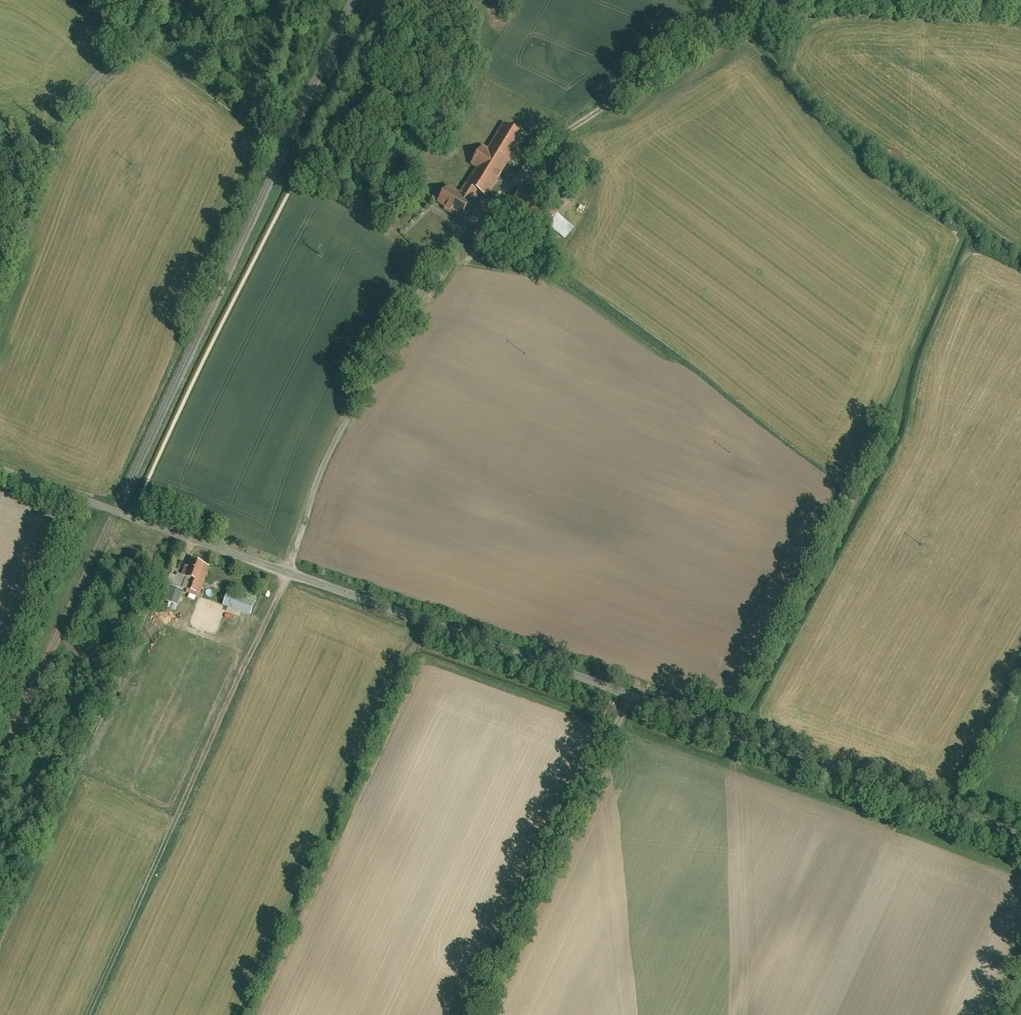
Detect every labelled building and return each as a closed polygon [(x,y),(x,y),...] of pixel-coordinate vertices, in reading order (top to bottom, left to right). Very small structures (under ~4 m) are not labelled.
[(488,199),(526,137),(505,124),(502,128),(477,113),(463,135),(483,147),(472,166),(477,169),(462,194),(455,190),(449,186),(436,205),(461,220),(478,192),(488,199)] [(549,207),(525,188),(511,205),(535,224),(549,207)] [(548,225),(565,240),(575,228),(558,213),(548,225)] [(202,593),(211,567),(192,560),(189,568),(186,567),(182,577),(193,580),(190,589),(202,593)] [(176,605),(182,590),(168,584),(162,600),(176,605)] [(225,604),(252,614),(258,599),(230,589),(225,604)]
